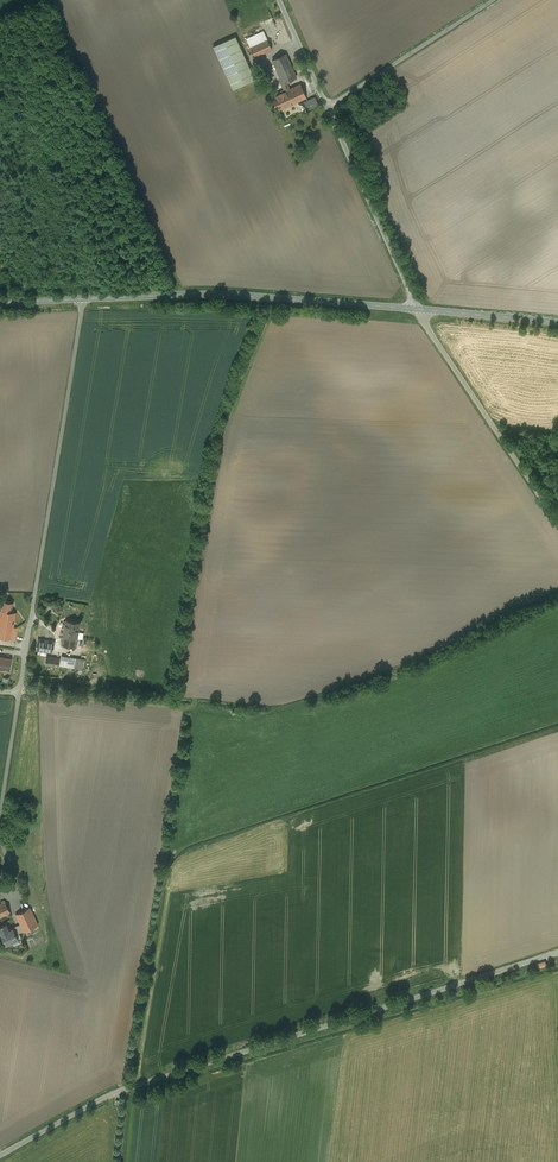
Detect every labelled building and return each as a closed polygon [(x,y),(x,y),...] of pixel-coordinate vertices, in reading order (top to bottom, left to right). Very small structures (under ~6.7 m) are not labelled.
[(263,28),(246,36),(255,56),(272,48),(263,28)] [(254,78),(234,35),(214,45),(233,88),(254,78)] [(285,51),(270,58),(282,84),(297,77),(285,51)] [(300,82),(270,97),(278,112),(308,97),(300,82)] [(303,101),(307,110),(318,105),(313,96),(303,101)] [(16,639),(18,628),(14,627),(16,612),(12,612),(14,603),(3,601),(0,620),(0,636),(16,639)] [(80,623),(66,620),(62,644),(76,647),(80,623)] [(39,636),(36,653),(52,656),(55,638),(39,636)] [(84,659),(62,655),(60,666),(82,669),(84,659)] [(59,658),(47,656),(46,665),(58,667),(59,658)] [(9,671),(11,658),(0,657),(0,669),(9,671)] [(0,904),(0,918),(11,913),(5,900),(1,902),(2,903),(0,904)] [(30,907),(16,914),(21,924),(24,930),(24,932),(38,925),(30,907)] [(0,927),(0,932),(6,945),(12,942),(12,941),(17,939),(18,939),(16,934),(13,928),(9,930),(6,924),(0,927)] [(21,924),(12,927),(13,928),(16,934),(24,930),(21,924)] [(29,941),(32,940),(34,946),(46,940),(41,929),(26,936),(29,941)]
